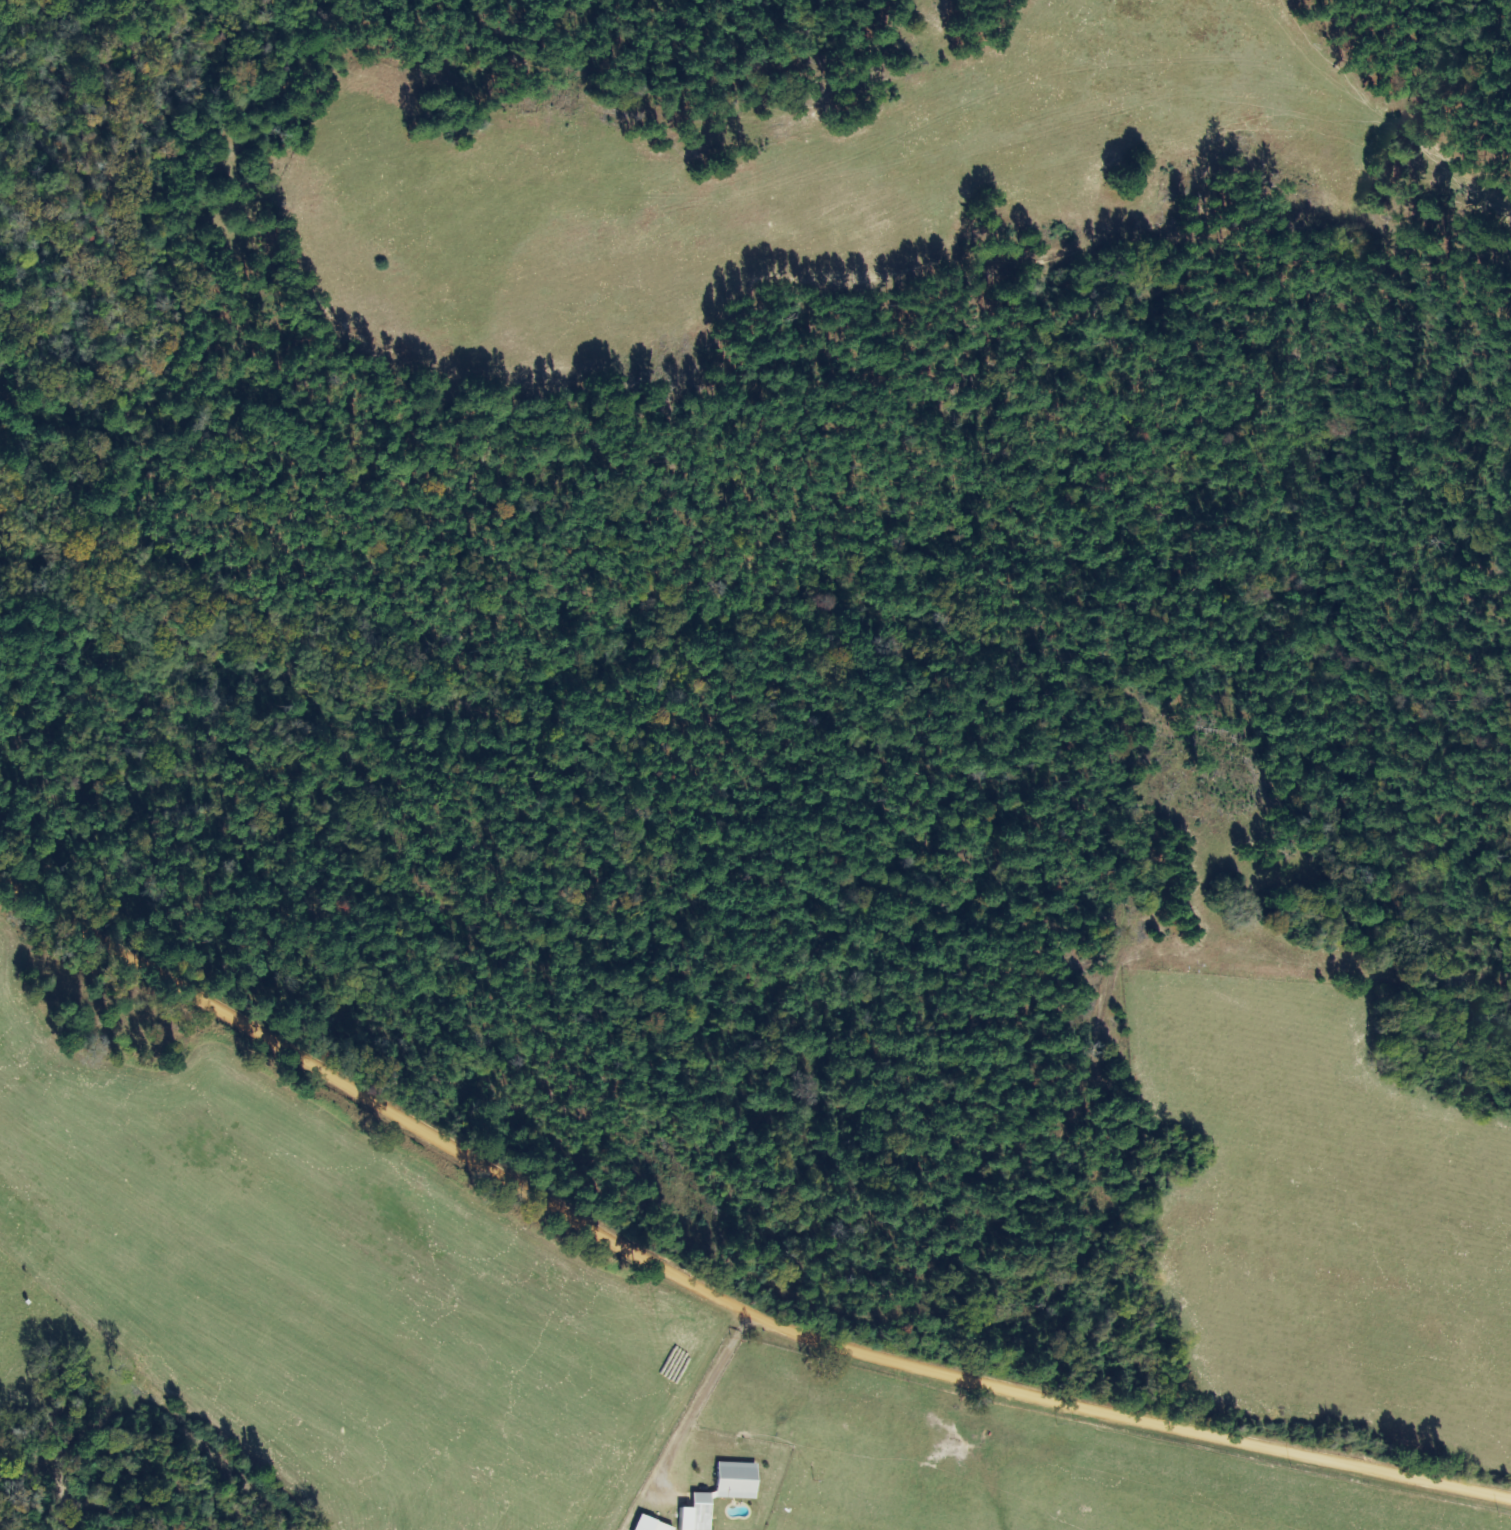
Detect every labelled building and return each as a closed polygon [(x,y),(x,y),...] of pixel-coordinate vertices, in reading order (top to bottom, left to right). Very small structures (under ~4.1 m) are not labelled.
[(712,1498),(754,1500),(755,1464),(715,1463),(715,1494),(691,1493),(690,1507),(693,1507),(693,1494),(712,1494),(712,1498)] [(710,1495),(694,1495),(693,1509),(678,1509),(678,1529),(709,1529),(710,1495)] [(673,1528),(638,1515),(632,1529),(672,1529),(673,1528)]
